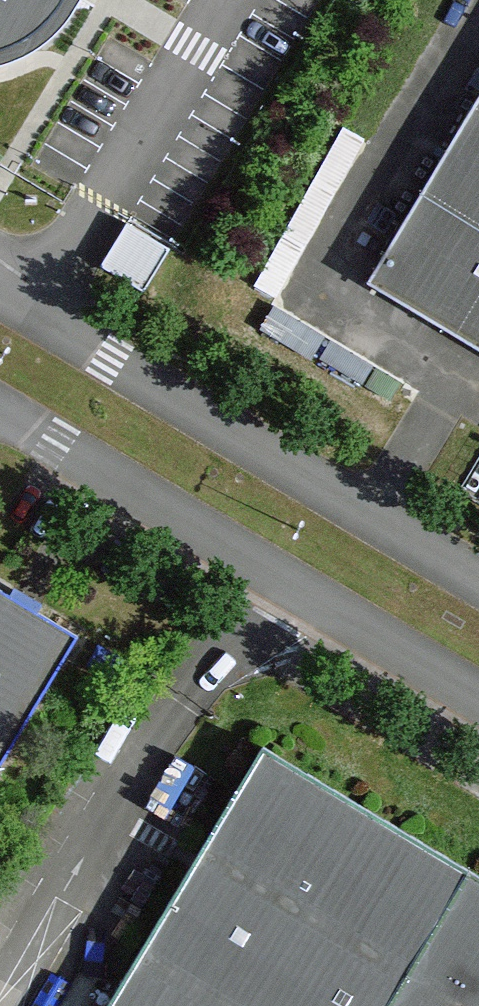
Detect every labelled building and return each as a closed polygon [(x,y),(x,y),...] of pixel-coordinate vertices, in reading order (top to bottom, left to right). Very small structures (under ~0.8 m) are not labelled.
[(10,66),(32,56),(51,41),(77,9),(63,0),(0,0),(0,68),(10,66)] [(367,285),(478,352),(478,97),(367,285)] [(333,199),(363,147),(342,135),(312,187),(333,199)] [(302,251),(333,199),(312,187),(281,239),(302,251)] [(271,304),(302,251),(281,239),(251,292),(271,304)] [(325,340),(274,310),(261,333),(311,363),(325,340)] [(374,369),(332,344),(321,361),(363,386),(374,369)] [(378,372),(368,389),(393,404),(403,386),(378,372)] [(459,491),(478,502),(478,456),(459,491)] [(78,639),(0,592),(0,769),(78,639)] [(258,744),(234,787),(104,1005),(478,1005),(478,877),(258,744)]
